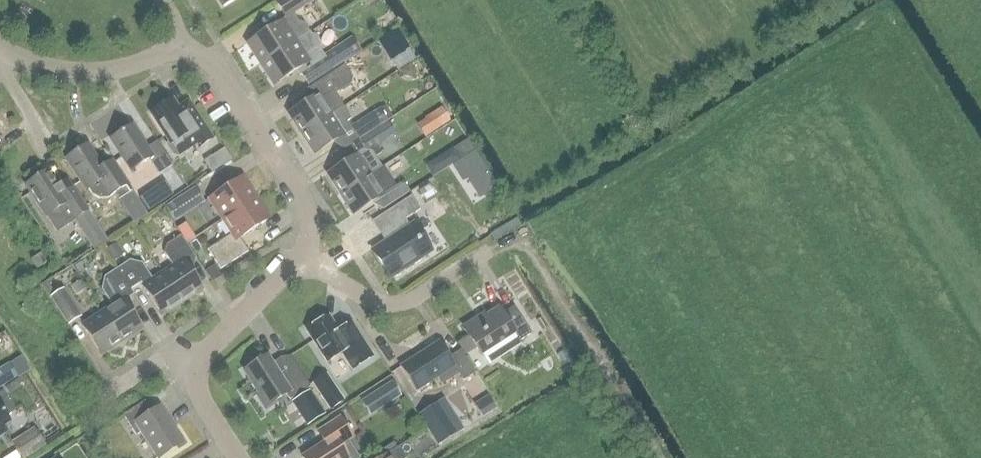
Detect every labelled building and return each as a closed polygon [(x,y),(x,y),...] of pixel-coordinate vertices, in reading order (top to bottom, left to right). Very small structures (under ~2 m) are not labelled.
[(260,64),(296,41),(308,33),(308,32),(307,32),(303,25),(298,24),(292,14),(310,3),(308,0),(277,0),(275,1),(286,18),(247,43),(260,64)] [(397,30),(379,41),(391,60),(409,48),(397,30)] [(318,45),(313,37),(310,36),(308,33),(296,41),(260,64),(274,85),(296,70),(299,76),(301,74),(324,60),(323,58),(317,48),(318,45)] [(324,60),(301,74),(308,85),(351,57),(343,45),(323,58),(324,60)] [(412,77),(417,74),(410,64),(399,71),(403,77),(412,77)] [(301,134),(343,107),(343,106),(341,106),(333,94),(350,83),(351,77),(343,65),(310,87),(315,96),(288,114),(301,134)] [(212,139),(197,115),(188,102),(178,108),(172,99),(151,113),(170,143),(168,145),(173,153),(178,154),(196,142),(199,147),(212,139)] [(343,149),(351,144),(358,139),(387,120),(379,109),(350,127),(346,122),(350,119),(343,108),(344,108),(343,107),(331,114),(301,134),(314,154),(337,139),(343,149)] [(427,120),(434,131),(449,121),(442,111),(427,120)] [(359,140),(358,139),(351,144),(357,154),(327,174),(340,194),(382,167),(382,166),(381,167),(375,157),(381,153),(376,146),(395,134),(388,122),(359,140)] [(132,125),(111,139),(131,170),(149,159),(159,174),(172,165),(157,141),(147,148),(132,125)] [(447,154),(446,160),(449,165),(473,150),(467,141),(447,154)] [(87,145),(66,159),(86,190),(89,188),(93,195),(100,198),(108,198),(114,193),(118,200),(125,210),(139,201),(132,191),(112,161),(102,167),(87,145)] [(218,155),(224,164),(231,160),(225,150),(218,155)] [(473,151),(452,165),(462,181),(466,179),(479,198),(497,187),(473,151)] [(403,182),(395,187),(382,167),(340,194),(353,214),(376,199),(383,209),(410,192),(403,182)] [(47,171),(26,185),(56,231),(74,219),(87,210),(72,187),(67,180),(57,187),(47,171)] [(222,219),(256,198),(242,177),(209,199),(222,219)] [(203,199),(195,188),(166,207),(173,218),(203,199)] [(140,198),(148,210),(158,204),(150,191),(140,198)] [(389,229),(387,230),(388,232),(387,240),(375,248),(393,276),(428,253),(405,219),(420,209),(411,195),(380,216),(389,229)] [(239,238),(269,218),(256,198),(222,219),(232,234),(208,249),(221,269),(248,251),(239,238)] [(100,230),(87,239),(93,248),(106,240),(100,230)] [(182,303),(202,290),(186,265),(196,259),(181,235),(166,245),(163,253),(172,266),(162,273),(182,303)] [(122,255),(114,243),(107,248),(114,260),(122,255)] [(40,253),(31,259),(37,268),(46,262),(40,253)] [(162,273),(152,280),(141,263),(129,261),(117,269),(130,290),(140,283),(161,316),(182,303),(162,273)] [(111,306),(102,312),(121,342),(141,329),(123,302),(134,295),(130,290),(117,269),(103,277),(101,290),(111,306)] [(80,280),(75,284),(80,292),(86,288),(80,280)] [(81,317),(63,290),(51,298),(68,325),(81,317)] [(519,341),(532,333),(514,306),(502,314),(498,308),(479,320),(477,318),(463,327),(481,355),(514,334),(519,341)] [(102,312),(81,325),(101,356),(121,342),(102,312)] [(351,323),(338,331),(328,316),(307,330),(326,362),(340,353),(351,370),(359,365),(372,356),(357,333),(351,323)] [(464,380),(475,372),(460,350),(450,357),(440,342),(400,368),(409,381),(411,380),(417,390),(438,376),(442,384),(459,373),(464,380)] [(310,387),(290,356),(289,357),(291,359),(276,369),(268,355),(243,371),(259,394),(257,396),(266,409),(276,403),(279,408),(280,407),(276,400),(286,394),(290,400),(310,387)] [(28,368),(20,356),(8,364),(16,376),(28,368)] [(16,376),(8,364),(0,369),(0,387),(16,376)] [(392,382),(375,393),(384,406),(401,395),(392,382)] [(335,387),(321,396),(329,409),(343,400),(335,387)] [(5,430),(3,426),(10,422),(4,412),(8,409),(10,413),(14,410),(2,390),(0,392),(0,433),(5,430)] [(496,408),(487,395),(474,404),(482,417),(496,408)] [(444,399),(420,414),(440,444),(463,429),(444,399)] [(316,400),(302,409),(311,423),(324,414),(316,400)] [(157,457),(183,442),(160,407),(151,412),(145,402),(124,415),(136,434),(140,431),(157,457)] [(318,431),(324,442),(302,457),(348,457),(341,446),(344,444),(342,441),(352,435),(341,417),(318,431)] [(33,428),(11,442),(22,457),(23,457),(44,444),(33,428)] [(398,447),(381,457),(405,457),(398,447)]
